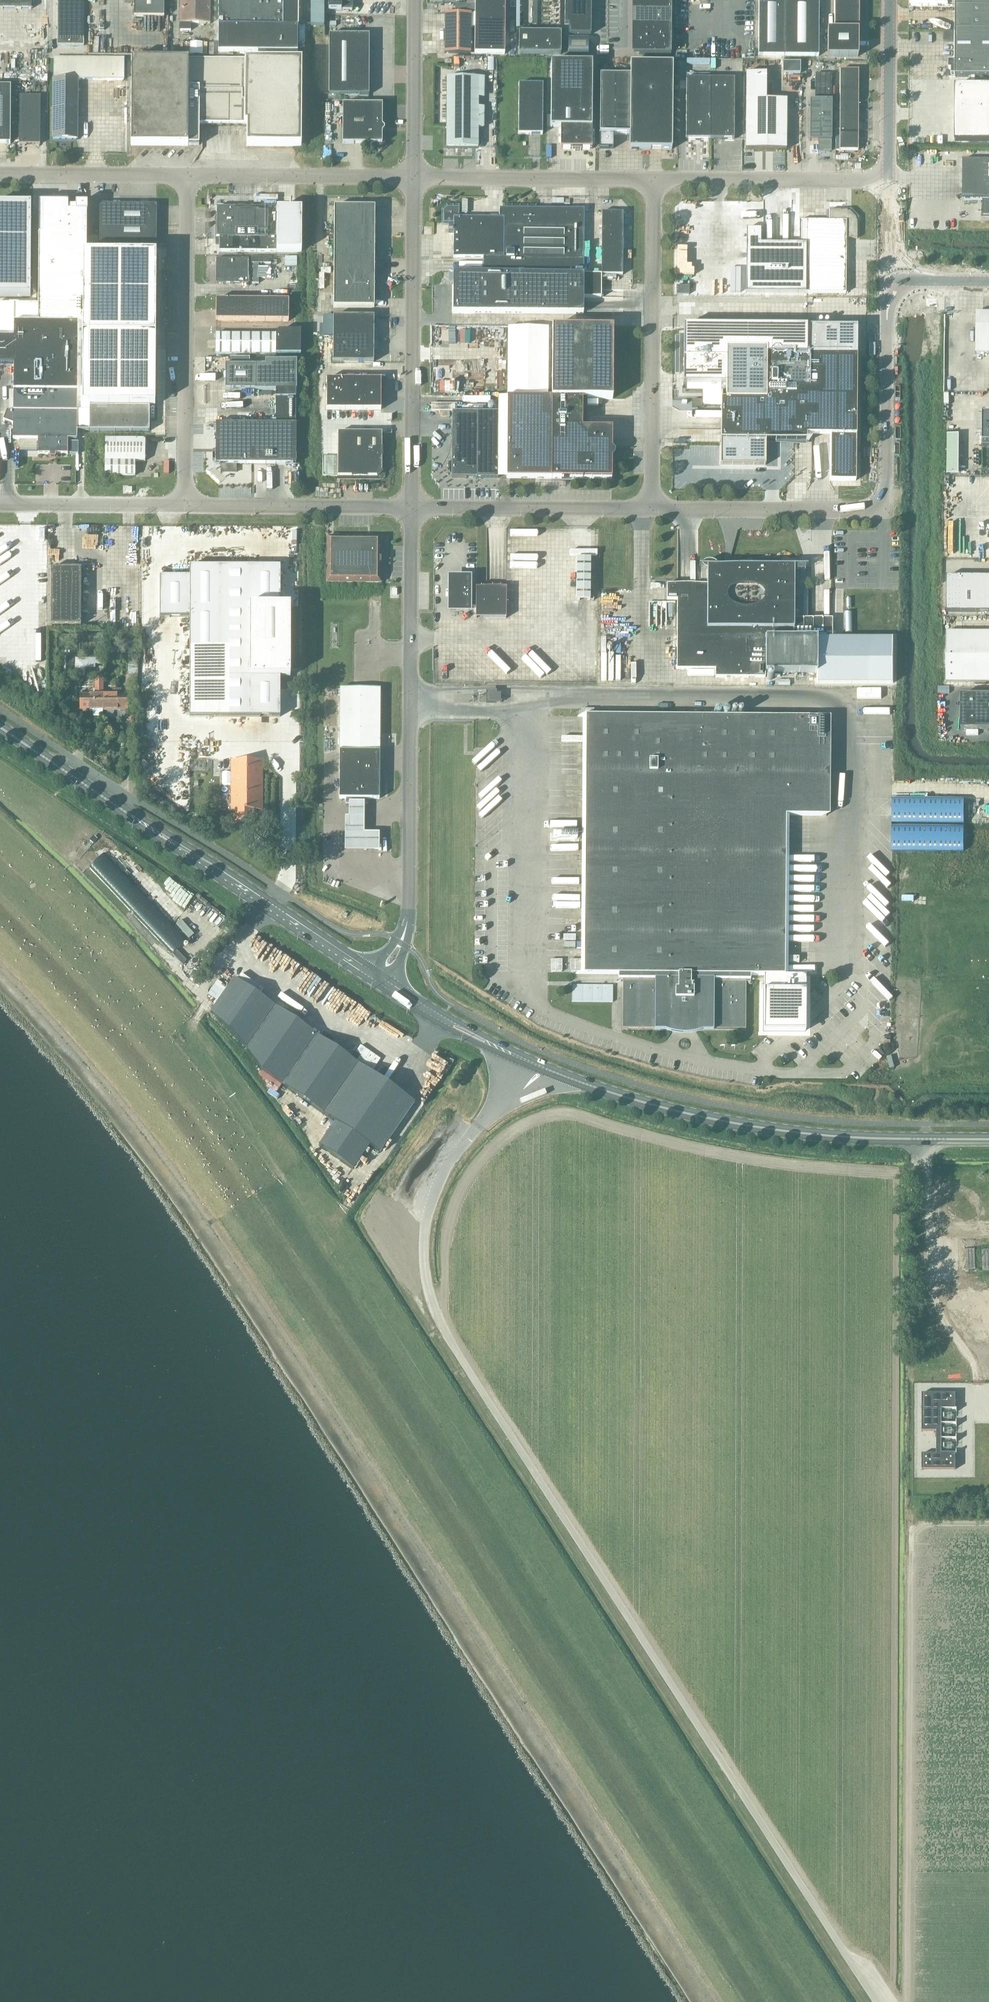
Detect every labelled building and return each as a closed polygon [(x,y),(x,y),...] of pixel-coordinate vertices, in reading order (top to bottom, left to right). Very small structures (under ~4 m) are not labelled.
[(31,9),(31,0),(0,0),(0,9),(31,9)] [(84,45),(84,0),(57,0),(57,45),(84,45)] [(95,50),(110,50),(109,0),(94,0),(95,50)] [(134,16),(164,17),(164,0),(134,0),(134,16)] [(180,23),(180,31),(191,31),(191,23),(210,24),(210,0),(180,0),(180,23)] [(297,52),(297,26),(298,0),(218,0),(218,51),(297,52)] [(352,0),(328,0),(328,10),(352,10),(352,0)] [(474,54),(504,54),(505,0),(475,0),(474,54)] [(564,24),(568,25),(568,35),(591,35),(591,34),(589,34),(589,0),(565,0),(564,24)] [(671,12),(671,0),(633,0),(633,11),(671,12)] [(784,0),(759,0),(758,56),(784,56),(784,0)] [(784,56),(818,56),(819,0),(784,0),(784,56)] [(858,57),(858,31),(859,31),(859,0),(834,0),(834,30),(827,30),(827,57),(858,57)] [(955,31),(988,31),(988,8),(956,8),(955,31)] [(633,26),(671,26),(671,12),(633,11),(633,26)] [(444,13),(444,53),(470,53),(471,13),(444,13)] [(633,40),(671,40),(671,26),(633,26),(633,40)] [(955,31),(955,63),(949,63),(949,77),(967,77),(975,77),(988,77),(988,31),(955,31)] [(518,54),(560,54),(561,32),(518,32),(518,54)] [(329,95),(369,95),(369,35),(329,35),(329,95)] [(568,38),(568,54),(588,54),(588,38),(568,38)] [(633,55),(639,55),(671,55),(671,40),(633,40),(633,55)] [(43,66),(43,45),(0,45),(0,65),(43,66)] [(124,59),(54,58),(53,139),(77,139),(77,80),(123,80),(124,59)] [(301,60),(168,59),(131,59),(131,145),(188,145),(199,145),(199,124),(230,124),(246,125),(246,146),(301,146),(301,60)] [(591,127),(592,63),(551,63),(550,127),(561,127),(560,131),(560,148),(572,149),(572,151),(580,151),(580,149),(592,149),(592,127),(591,127)] [(671,149),(673,63),(630,63),(630,75),(600,74),(599,148),(613,149),(613,135),(629,135),(629,149),(671,149)] [(839,70),(839,100),(858,100),(858,70),(839,70)] [(746,72),(746,99),(745,150),(786,150),(786,99),(766,99),(766,73),(746,72)] [(814,100),(809,100),(809,141),(818,141),(818,150),(831,150),(831,143),(830,143),(830,141),(831,141),(832,100),(830,100),(830,74),(814,74),(814,100)] [(446,87),(446,126),(446,148),(478,148),(478,87),(478,78),(478,77),(446,77),(446,78),(446,87)] [(710,139),(710,79),(686,79),(685,139),(710,139)] [(710,79),(710,139),(734,139),(734,79),(710,79)] [(518,134),(542,134),(543,84),(518,84),(518,134)] [(0,86),(0,144),(10,144),(11,86),(0,86)] [(955,141),(988,141),(988,86),(970,86),(970,91),(956,91),(956,86),(955,86),(955,141)] [(19,144),(40,144),(40,112),(40,96),(19,96),(19,112),(19,144)] [(858,100),(839,100),(839,110),(858,110),(858,100)] [(382,142),(382,104),(342,104),(342,144),(380,144),(382,142)] [(839,110),(839,120),(858,120),(858,110),(839,110)] [(839,120),(839,130),(858,130),(858,120),(839,120)] [(858,130),(839,130),(839,150),(858,151),(858,130)] [(922,159),(921,204),(949,205),(949,215),(983,215),(988,215),(988,160),(922,159)] [(846,210),(846,202),(826,201),(826,210),(846,210)] [(30,296),(31,204),(0,204),(0,296),(30,296)] [(11,363),(11,412),(5,412),(3,422),(13,425),(13,439),(38,439),(38,454),(49,454),(49,457),(50,458),(55,458),(56,457),(56,454),(68,454),(68,439),(77,440),(77,431),(77,407),(149,407),(149,406),(155,406),(156,254),(86,253),(86,205),(38,205),(38,236),(38,304),(0,304),(0,362),(11,363)] [(156,246),(156,222),(156,205),(99,205),(99,246),(156,246)] [(276,208),(216,207),(216,237),(219,237),(219,251),(301,252),(301,210),(276,210),(276,208)] [(334,207),(334,227),(374,227),(375,207),(334,207)] [(453,274),(453,313),(583,314),(584,209),(535,209),(535,208),(503,208),(503,218),(459,218),(459,207),(447,207),(443,211),(443,223),(453,223),(453,258),(483,258),(483,274),(453,274)] [(746,229),(746,292),(805,293),(845,293),(846,238),(857,238),(857,220),(856,220),(856,218),(849,211),(847,211),(847,210),(829,210),(829,221),(806,221),(799,221),(799,243),(761,243),(761,229),(746,229)] [(601,212),(601,275),(622,275),(623,212),(601,212)] [(334,227),(334,247),(374,247),(374,227),(334,227)] [(334,247),(334,267),(374,267),(374,247),(334,247)] [(216,283),(248,284),(248,260),(216,259),(216,283)] [(374,267),(334,267),(333,287),(374,287),(374,267)] [(676,294),(689,294),(689,286),(676,286),(676,294)] [(374,287),(333,287),(333,307),(374,307),(374,287)] [(216,300),(216,320),(288,321),(288,300),(216,300)] [(976,313),(976,388),(988,388),(988,313),(976,313)] [(333,316),(333,337),(373,337),(374,317),(333,316)] [(683,326),(683,385),(726,386),(725,400),(721,400),(721,403),(721,408),(720,441),(720,465),(765,465),(765,441),(776,441),(776,436),(830,436),(830,480),(856,481),(856,436),(856,356),(856,328),(852,328),(814,327),(809,327),(683,326)] [(507,398),(506,478),(551,478),(611,479),(612,428),(581,428),(582,398),(612,399),(613,328),(552,327),(551,398),(547,398),(548,327),(508,327),(507,398)] [(300,355),(301,331),(279,331),(276,334),(215,334),(215,354),(300,355)] [(373,337),(333,337),(333,362),(373,362),(373,337)] [(276,424),(296,424),(296,361),(265,361),(265,365),(255,365),(255,366),(225,366),(225,390),(255,390),(276,390),(276,424)] [(381,379),(326,379),(326,409),(381,410),(381,379)] [(77,431),(149,431),(149,407),(77,407),(77,431)] [(451,477),(498,478),(498,412),(452,411),(451,477)] [(236,464),(296,464),(296,424),(276,424),(215,423),(215,464),(220,464),(236,464)] [(381,472),(381,468),(381,433),(338,433),(337,457),(322,456),(322,477),(347,477),(349,477),(376,477),(381,472)] [(145,461),(145,439),(105,439),(104,475),(135,476),(135,461),(145,461)] [(236,464),(220,464),(220,472),(235,472),(236,464)] [(327,560),(381,560),(381,537),(327,537),(327,560)] [(590,558),(576,558),(576,600),(593,600),(593,588),(590,588),(590,558)] [(381,560),(327,560),(326,583),(380,583),(381,560)] [(667,584),(667,600),(677,600),(677,669),(715,669),(715,677),(765,678),(765,672),(816,673),(816,683),(893,683),(893,638),(832,638),(832,619),(794,619),(794,567),(807,567),(807,566),(714,566),(713,566),(713,565),(712,565),(711,565),(711,564),(710,564),(709,564),(708,564),(708,565),(707,565),(706,565),(705,566),(699,566),(707,566),(707,584),(667,584)] [(280,677),(290,677),(290,606),(280,606),(280,566),(189,566),(189,576),(159,576),(159,617),(189,617),(189,717),(280,717),(280,677)] [(51,625),(81,625),(81,568),(51,568),(51,625)] [(988,612),(988,576),(947,576),(946,612),(988,612)] [(469,578),(450,578),(450,597),(454,597),(453,603),(456,603),(456,610),(468,610),(468,606),(475,607),(475,618),(506,618),(506,588),(487,587),(476,587),(476,592),(468,592),(469,578)] [(946,682),(988,682),(988,632),(946,632),(946,682)] [(102,664),(102,659),(75,658),(75,677),(84,678),(84,670),(87,668),(95,668),(95,664),(102,664)] [(80,710),(103,710),(103,695),(103,676),(95,676),(95,694),(80,694),(80,710)] [(340,688),(339,751),(379,751),(380,689),(340,688)] [(112,695),(103,695),(103,710),(127,710),(127,695),(121,695),(121,689),(112,689),(112,695)] [(961,695),(961,729),(988,729),(988,695),(961,695)] [(790,735),(830,736),(830,717),(586,716),(584,974),(626,974),(626,979),(623,979),(622,1028),(673,1029),(676,1023),(691,1023),(694,1029),(745,1029),(745,980),(742,980),(742,975),(764,975),(764,1030),(805,1031),(806,975),(784,975),(785,815),(829,815),(829,774),(790,774),(790,735)] [(379,751),(339,751),(339,798),(346,798),(346,803),(349,803),(365,803),(367,803),(367,799),(379,799),(379,751)] [(254,810),(261,810),(262,760),(232,760),(231,810),(235,810),(235,822),(254,822),(254,810)] [(913,784),(921,776),(917,772),(910,781),(913,784)] [(895,849),(963,850),(964,826),(964,823),(964,799),(892,799),(892,823),(892,825),(891,849),(895,849)] [(365,803),(349,803),(349,818),(345,818),(345,852),(380,852),(380,834),(364,834),(365,803)] [(186,940),(104,853),(89,867),(171,955),(186,940)] [(219,931),(214,940),(218,943),(223,933),(219,931)] [(248,1049),(276,1007),(234,978),(211,1012),(248,1049)] [(612,1009),(613,984),(563,983),(563,990),(557,990),(557,1008),(612,1009)] [(336,1121),(325,1138),(320,1145),(354,1168),(371,1144),(381,1152),(415,1101),(276,1007),(248,1049),(263,1071),(326,1114),(336,1121)] [(446,1076),(453,1064),(445,1059),(438,1071),(446,1076)] [(972,1270),(988,1271),(988,1255),(973,1255),(972,1270)] [(971,1286),(972,1297),(986,1297),(986,1286),(971,1286)] [(922,1453),(922,1469),(956,1469),(956,1453),(941,1453),(941,1409),(956,1409),(956,1408),(956,1393),(922,1393),(922,1431),(936,1431),(936,1454),(922,1453)]
